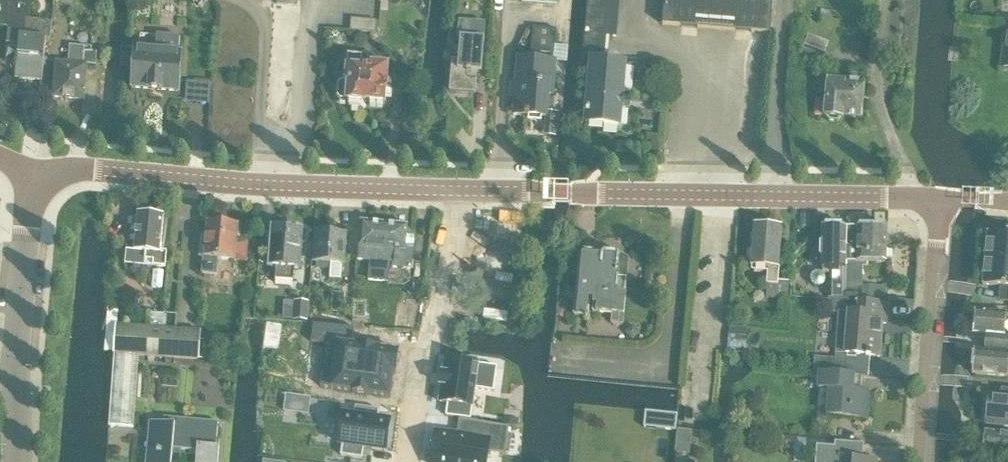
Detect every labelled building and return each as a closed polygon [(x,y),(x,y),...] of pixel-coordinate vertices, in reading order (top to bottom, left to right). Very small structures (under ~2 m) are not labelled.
[(8,26),(7,44),(19,45),(16,78),(43,80),(44,61),(46,61),(46,58),(45,58),(46,39),(50,39),(51,39),(52,22),(30,20),(25,20),(27,0),(0,0),(0,25),(8,26)] [(601,60),(603,35),(616,36),(619,0),(588,0),(583,61),(591,62),(586,123),(618,125),(619,107),(622,108),(623,97),(622,97),(625,63),(601,61),(601,60)] [(758,32),(770,33),(773,0),(664,0),(662,24),(758,32)] [(353,19),(352,31),(376,32),(377,21),(353,19)] [(451,60),(449,90),(450,90),(474,92),(475,92),(475,91),(476,71),(481,71),(481,69),(483,38),(485,23),(459,21),(458,39),(460,39),(458,60),(451,60)] [(553,53),(555,29),(532,27),(530,51),(553,53)] [(825,54),(824,54),(829,41),(808,33),(799,56),(821,64),(825,54)] [(70,46),(69,64),(56,62),(53,97),(84,100),(88,66),(96,67),(97,52),(92,52),(93,47),(85,46),(85,47),(70,46)] [(181,52),(122,47),(120,66),(133,67),(131,88),(151,89),(151,90),(159,90),(178,91),(181,52)] [(360,108),(363,104),(365,104),(385,105),(388,66),(361,63),(362,56),(347,55),(345,82),(342,82),(338,85),(336,98),(340,102),(345,102),(345,103),(348,103),(351,108),(360,108)] [(515,97),(514,115),(546,117),(548,94),(553,94),(555,61),(518,58),(516,84),(511,83),(510,97),(515,97)] [(628,68),(643,69),(644,61),(628,60),(628,68)] [(845,80),(845,82),(828,80),(826,101),(817,100),(815,115),(825,115),(825,117),(827,117),(831,121),(837,122),(841,118),(842,118),(842,116),(861,118),(865,72),(851,71),(850,81),(845,80)] [(124,249),(123,264),(153,266),(165,267),(166,254),(160,253),(163,217),(137,215),(137,218),(133,219),(132,226),(136,228),(134,250),(124,249)] [(203,266),(216,267),(217,259),(246,261),(248,243),(236,242),(238,225),(233,224),(233,222),(224,221),(224,223),(207,221),(203,266)] [(360,221),(357,259),(369,260),(367,280),(368,280),(379,281),(385,224),(360,221)] [(385,224),(379,281),(386,282),(389,262),(392,262),(392,267),(410,269),(412,251),(404,250),(407,226),(385,224)] [(294,281),(294,268),(299,269),(301,230),(288,230),(286,226),(277,226),(276,228),(272,229),(270,267),(276,267),(275,280),(294,281)] [(820,268),(821,268),(821,273),(817,272),(813,273),(810,276),(809,280),(810,284),(813,287),(817,288),(821,287),(824,284),(825,280),(823,275),(828,275),(829,297),(843,298),(844,228),(820,227),(820,268)] [(845,227),(845,267),(866,267),(866,263),(885,263),(885,228),(855,227),(855,228),(845,227)] [(330,268),(329,278),(340,279),(343,232),(331,232),(329,229),(321,228),(320,231),(317,231),(315,261),(316,261),(316,267),(330,268)] [(783,296),(784,285),(778,285),(781,230),(752,228),(750,268),(768,269),(766,295),(783,296)] [(985,259),(1007,261),(1007,234),(1005,234),(987,232),(985,259)] [(612,314),(611,323),(622,324),(628,260),(624,257),(619,256),(617,252),(603,251),(601,254),(593,253),(583,252),(579,256),(573,316),(584,317),(584,319),(586,319),(586,317),(587,317),(589,299),(593,300),(592,312),(612,314)] [(982,285),(1000,287),(1007,288),(1007,261),(985,259),(982,285)] [(845,285),(844,285),(844,298),(845,298),(886,301),(887,287),(845,285)] [(332,293),(330,312),(343,313),(344,294),(332,293)] [(843,298),(829,297),(828,297),(827,312),(847,314),(844,356),(865,357),(865,359),(869,359),(869,357),(879,358),(881,325),(885,325),(886,306),(854,303),(854,299),(847,298),(843,298)] [(295,302),(294,320),(306,321),(308,303),(295,302)] [(408,305),(405,328),(415,330),(419,306),(418,306),(408,305)] [(986,333),(985,350),(1007,351),(1007,335),(1004,335),(1006,312),(973,311),(972,333),(986,333)] [(150,328),(148,356),(198,360),(198,359),(199,341),(200,332),(165,329),(166,315),(151,313),(150,328)] [(313,324),(311,342),(326,344),(320,387),(352,391),(352,392),(370,394),(370,393),(389,396),(392,372),(395,372),(398,352),(376,349),(376,348),(372,347),(362,346),(359,346),(351,345),(354,328),(313,324)] [(114,354),(108,427),(109,427),(112,426),(133,427),(138,355),(148,356),(150,328),(149,328),(116,326),(114,345),(114,354)] [(632,327),(625,333),(631,341),(639,335),(632,327)] [(730,329),(729,347),(746,349),(748,330),(730,329)] [(971,374),(1007,377),(1007,368),(1007,369),(1007,353),(973,350),(971,374)] [(441,387),(439,403),(448,404),(446,416),(470,420),(475,389),(493,392),(497,367),(477,365),(477,360),(463,358),(462,363),(445,360),(443,374),(442,374),(441,383),(440,386),(441,387)] [(863,378),(881,379),(881,378),(820,374),(819,388),(830,389),(828,417),(865,420),(867,393),(862,393),(863,378)] [(1007,428),(1007,391),(1001,390),(1001,396),(989,395),(987,412),(985,414),(984,423),(986,424),(986,426),(1007,428)] [(286,395),(284,411),(292,412),(294,396),(286,395)] [(339,442),(339,444),(342,445),(340,456),(362,459),(363,452),(364,448),(372,449),(386,451),(386,449),(389,424),(390,424),(390,422),(377,420),(378,410),(356,407),(354,417),(343,415),(342,417),(343,418),(339,442)] [(645,411),(644,427),(676,431),(677,415),(645,411)] [(197,451),(196,461),(218,461),(219,447),(216,447),(218,423),(160,417),(159,423),(150,422),(149,438),(154,438),(152,451),(148,451),(147,461),(171,461),(172,449),(197,451)] [(431,461),(487,461),(488,452),(505,454),(508,427),(460,420),(460,422),(465,423),(463,432),(458,432),(458,434),(435,431),(431,461)] [(985,432),(983,454),(1007,457),(1007,434),(985,432)] [(815,461),(865,461),(862,461),(864,445),(835,443),(834,448),(816,447),(815,461)]
